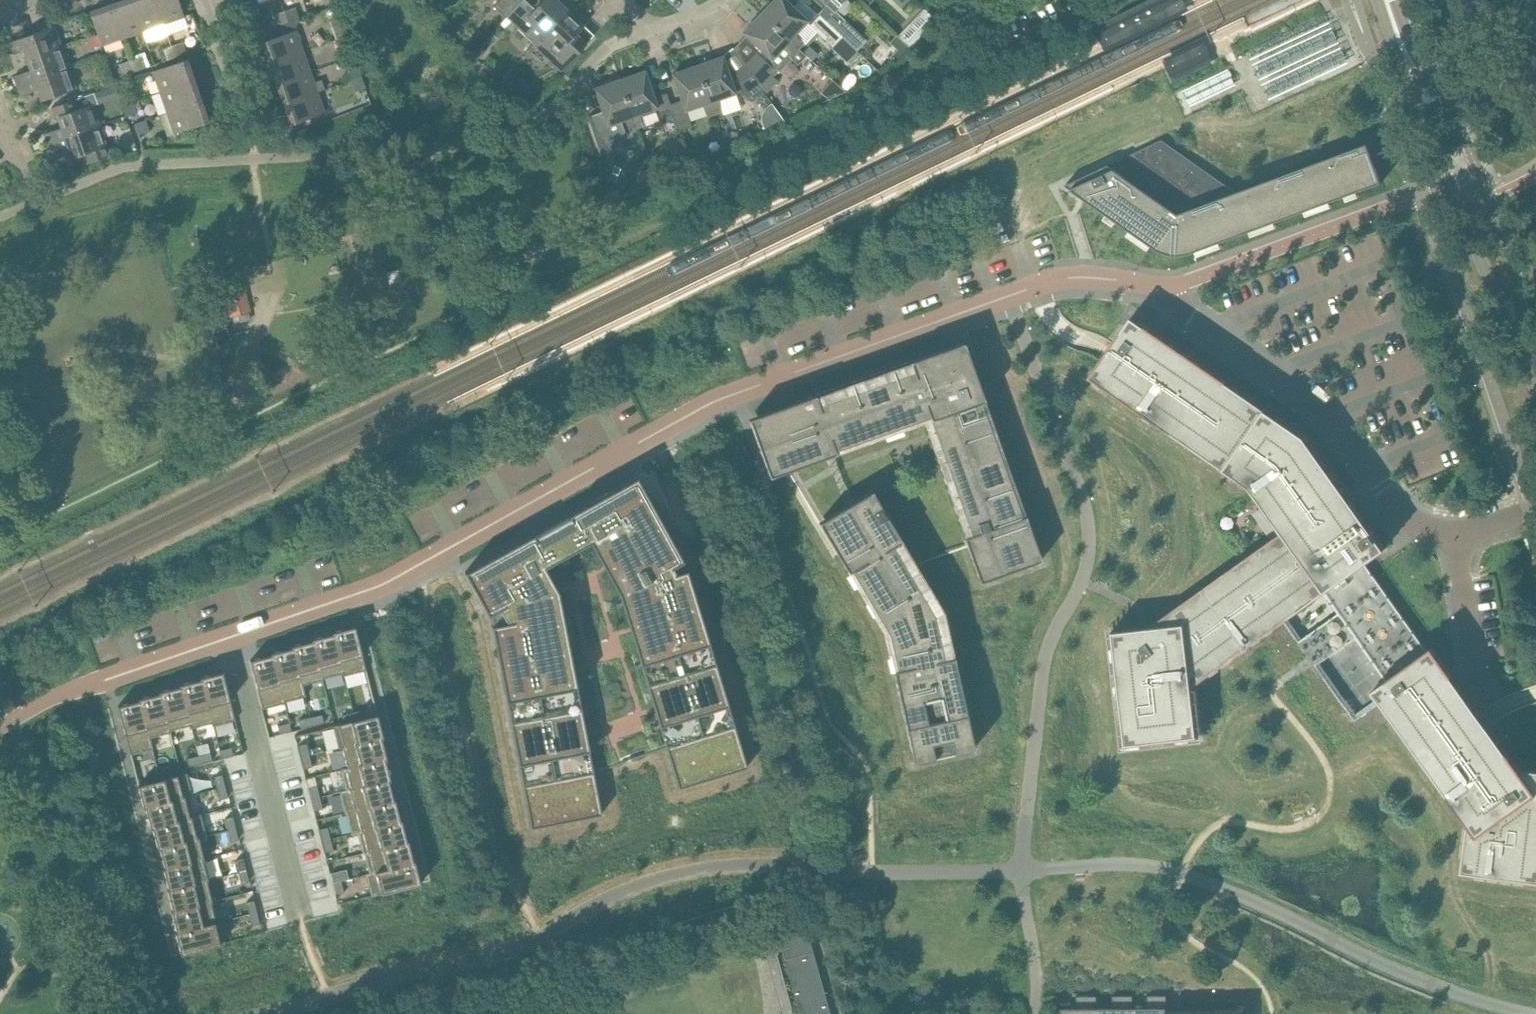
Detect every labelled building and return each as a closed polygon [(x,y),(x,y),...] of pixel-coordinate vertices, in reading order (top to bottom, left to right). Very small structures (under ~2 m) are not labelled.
[(101,45),(122,38),(109,0),(101,0),(103,7),(90,12),(101,45)] [(122,38),(143,31),(132,0),(123,0),(118,2),(118,0),(109,0),(122,38)] [(143,31),(163,24),(155,0),(132,0),(143,31)] [(163,24),(184,16),(179,0),(155,0),(163,24)] [(505,17),(522,0),(499,0),(493,6),(505,17)] [(525,0),(522,0),(505,17),(534,44),(544,34),(571,4),(567,0),(543,0),(534,9),(525,0)] [(761,13),(798,48),(804,43),(795,34),(808,20),(786,0),(777,0),(774,3),(772,1),(761,13)] [(834,13),(846,0),(821,0),(834,13)] [(1164,0),(1154,0),(1095,29),(1101,40),(1168,8),(1164,0)] [(587,19),(571,4),(544,34),(534,44),(562,70),(586,44),(576,34),(587,23),(587,19)] [(296,7),(284,11),(287,21),(300,17),(296,7)] [(818,14),(857,51),(867,40),(839,15),(836,19),(821,10),(818,14)] [(272,15),(276,25),(287,21),(284,11),(272,15)] [(798,48),(761,13),(749,25),(751,27),(744,34),(771,60),(784,46),(793,54),(798,48)] [(841,36),(819,15),(810,25),(832,46),(841,36)] [(240,21),(244,31),(255,28),(251,17),(240,21)] [(347,36),(343,25),(332,29),(335,40),(347,36)] [(24,49),(27,60),(61,48),(54,26),(3,44),(7,54),(24,49)] [(295,30),(279,36),(262,42),(267,55),(254,60),(257,67),(303,51),(295,30)] [(351,48),(347,36),(335,40),(339,52),(351,48)] [(175,57),(186,53),(182,42),(171,46),(175,57)] [(175,57),(171,46),(160,50),(163,61),(175,57)] [(804,52),(813,61),(819,55),(810,46),(804,52)] [(68,69),(61,48),(27,60),(31,70),(14,76),(17,86),(68,69)] [(276,83),(310,71),(303,51),(257,67),(259,75),(272,70),(276,83)] [(153,71),(160,92),(194,81),(189,68),(202,63),(199,55),(153,71)] [(130,60),(134,71),(146,67),(143,56),(130,60)] [(713,59),(697,65),(714,114),(722,111),(718,100),(736,94),(724,59),(714,62),(713,59)] [(134,71),(130,60),(119,64),(123,75),(134,71)] [(346,69),(350,80),(361,76),(357,65),(346,69)] [(665,93),(679,131),(692,126),(686,111),(703,105),(707,116),(714,114),(697,65),(682,70),(683,73),(673,76),(681,100),(670,104),(666,93),(665,93)] [(759,85),(745,65),(734,73),(748,93),(759,85)] [(1184,89),(1192,106),(1238,84),(1230,67),(1184,89)] [(68,69),(17,86),(21,95),(38,89),(42,101),(76,89),(68,69)] [(271,108),(317,92),(310,71),(276,83),(281,96),(268,101),(271,108)] [(516,94),(524,85),(510,72),(502,81),(516,94)] [(635,74),(620,79),(636,128),(644,125),(640,114),(657,108),(662,124),(674,120),(678,131),(679,131),(665,93),(654,97),(646,73),(636,77),(635,74)] [(365,88),(361,76),(350,80),(354,91),(365,88)] [(636,128),(620,79),(604,85),(605,87),(595,91),(602,112),(587,117),(600,155),(616,149),(613,139),(623,136),(624,132),(620,121),(625,119),(629,131),(636,128)] [(160,92),(167,112),(213,97),(211,89),(198,93),(194,81),(160,92)] [(130,90),(118,94),(122,105),(134,101),(130,90)] [(317,92),(271,108),(274,116),(286,111),(291,125),(324,113),(317,92)] [(98,104),(94,93),(73,100),(76,110),(58,116),(62,127),(45,133),(48,144),(99,126),(92,106),(98,104)] [(216,104),(213,97),(167,112),(174,133),(208,122),(203,108),(216,104)] [(122,105),(126,118),(138,114),(134,101),(122,105)] [(150,132),(146,121),(135,125),(139,136),(150,132)] [(110,156),(106,146),(99,126),(48,144),(51,153),(68,147),(72,158),(83,154),(87,164),(110,156)] [(1131,231),(1135,226),(1154,240),(1151,245),(1152,246),(1155,248),(1159,250),(1162,252),(1166,253),(1170,254),(1173,255),(1177,255),(1181,255),(1185,255),(1189,254),(1193,253),(1196,252),(1197,251),(1195,245),(1218,237),(1220,243),(1221,242),(1250,232),(1251,231),(1249,225),(1272,217),(1274,223),(1276,222),(1305,211),(1306,211),(1304,205),(1327,197),(1329,202),(1330,202),(1345,196),(1347,196),(1345,190),(1355,187),(1357,192),(1358,192),(1382,183),(1368,144),(1355,149),(1357,154),(1242,196),(1237,193),(1162,140),(1109,165),(1065,185),(1107,214),(1108,215),(1111,210),(1119,216),(1116,221),(1117,221),(1130,231),(1131,231)] [(386,273),(389,284),(401,282),(398,270),(386,273)] [(240,286),(223,290),(232,323),(248,318),(240,286)] [(1132,316),(1114,343),(1113,344),(1107,352),(1102,360),(1101,361),(1090,377),(1250,487),(1254,493),(1282,532),(1245,559),(1150,626),(1148,626),(1138,628),(1124,629),(1126,645),(1114,647),(1124,729),(1136,728),(1138,744),(1187,738),(1186,722),(1197,721),(1194,686),(1256,642),(1338,757),(1392,718),(1401,730),(1407,738),(1468,823),(1463,857),(1476,859),(1474,874),(1529,881),(1531,866),(1535,867),(1535,769),(1531,768),(1521,767),(1518,766),(1480,712),(1433,646),(1428,650),(1366,563),(1386,549),(1371,527),(1363,516),(1344,490),(1305,435),(1132,316)] [(225,328),(210,334),(216,347),(231,341),(225,328)] [(792,415),(774,421),(786,453),(780,456),(779,456),(788,471),(798,488),(819,522),(838,555),(856,586),(906,569),(916,565),(967,547),(980,582),(1041,561),(980,388),(977,379),(973,381),(964,354),(946,360),(943,349),(909,361),(815,395),(789,404),(792,415)] [(259,375),(257,384),(270,388),(272,379),(259,375)] [(505,549),(465,572),(473,588),(488,615),(491,625),(513,739),(531,828),(601,814),(593,773),(666,748),(678,788),(747,767),(724,693),(696,600),(686,569),(683,560),(682,558),(676,547),(667,530),(651,503),(643,488),(636,476),(609,492),(568,514),(544,528),(505,549)] [(855,501),(819,522),(838,555),(856,586),(885,635),(913,763),(974,749),(953,657),(943,611),(916,565),(902,541),(877,500),(872,491),(855,501)] [(355,626),(332,632),(333,634),(334,634),(344,673),(343,673),(343,676),(366,670),(355,626)] [(333,634),(312,639),(312,641),(313,641),(323,678),(324,678),(343,673),(344,673),(334,634),(333,634)] [(312,641),(291,646),(292,648),(293,648),(302,685),(303,685),(324,679),(324,678),(323,678),(313,641),(312,641)] [(292,648),(271,653),(271,655),(272,655),(284,701),(285,701),(306,696),(303,685),(302,685),(293,648),(292,648)] [(271,655),(250,660),(263,709),(285,703),(285,701),(284,701),(272,655),(271,655)] [(223,672),(200,678),(200,679),(201,679),(213,723),(212,723),(212,726),(235,720),(223,672)] [(200,679),(179,685),(180,686),(181,686),(191,725),(190,726),(191,728),(212,723),(213,723),(201,679),(200,679)] [(180,686),(159,692),(159,693),(160,693),(170,730),(171,730),(190,726),(191,725),(181,686),(180,686)] [(159,693),(139,699),(139,700),(140,700),(149,737),(150,737),(171,732),(171,730),(170,730),(160,693),(159,693)] [(139,700),(118,706),(130,754),(153,748),(150,737),(149,737),(140,700),(139,700)] [(365,709),(356,711),(358,719),(367,717),(365,709)] [(356,711),(347,714),(349,722),(358,719),(356,711)] [(322,714),(310,718),(312,725),(324,722),(322,714)] [(377,715),(333,726),(339,749),(342,748),(342,747),(381,737),(381,738),(383,737),(377,715)] [(310,718),(298,720),(300,728),(312,725),(310,718)] [(289,723),(278,726),(280,734),(291,731),(289,723)] [(381,737),(342,747),(342,748),(347,767),(347,768),(385,758),(385,759),(387,759),(381,738),(381,737)] [(306,744),(298,745),(301,757),(309,755),(306,744)] [(231,747),(220,750),(221,758),(233,755),(231,747)] [(210,753),(199,755),(200,764),(212,761),(210,753)] [(199,755),(187,758),(189,766),(200,764),(199,755)] [(309,755),(301,757),(304,769),(312,767),(309,755)] [(347,767),(341,768),(346,789),(346,791),(389,780),(389,781),(390,780),(385,759),(385,758),(347,768),(347,767)] [(170,769),(158,771),(160,779),(172,777),(170,769)] [(158,771),(146,774),(148,782),(160,779),(158,771)] [(187,773),(138,785),(144,808),(146,808),(146,807),(190,796),(193,796),(187,773)] [(222,775),(214,777),(217,788),(225,786),(222,775)] [(346,789),(340,791),(346,814),(347,813),(394,801),(394,800),(389,781),(389,780),(346,791),(346,789)] [(317,785),(309,787),(312,799),(320,797),(317,785)] [(225,786),(217,788),(220,800),(228,798),(225,786)] [(190,796),(146,807),(146,808),(151,829),(153,828),(153,827),(195,816),(190,796)] [(320,797),(312,799),(315,811),(323,809),(320,797)] [(394,801),(347,813),(352,834),(358,833),(358,832),(400,821),(400,820),(395,799),(394,800),(394,801)] [(195,816),(153,827),(153,828),(158,849),(160,849),(160,848),(199,838),(199,839),(207,837),(201,814),(195,816)] [(233,817),(225,819),(228,830),(236,828),(233,817)] [(400,821),(358,832),(358,833),(363,854),(365,853),(364,853),(407,842),(407,841),(401,820),(400,820),(400,821)] [(328,827),(320,829),(323,841),(331,839),(328,827)] [(236,828),(228,830),(231,842),(239,840),(236,828)] [(199,838),(160,848),(160,849),(165,868),(203,859),(203,860),(204,859),(199,839),(199,838)] [(331,839),(323,841),(326,853),(334,851),(331,839)] [(407,842),(364,853),(365,853),(370,873),(370,874),(414,863),(413,861),(408,841),(407,841),(407,842)] [(165,868),(163,868),(169,889),(169,890),(207,880),(207,881),(208,881),(203,860),(203,859),(165,868)] [(243,859),(236,861),(239,872),(246,870),(243,859)] [(370,873),(366,873),(372,896),(420,884),(415,861),(413,861),(414,863),(370,874),(370,873)] [(346,869),(331,873),(333,883),(339,881),(341,881),(348,879),(346,869)] [(246,870),(239,872),(242,884),(249,882),(246,870)] [(169,889),(167,889),(173,910),(173,911),(211,901),(211,902),(212,902),(207,881),(207,880),(169,890),(169,889)] [(341,881),(333,883),(336,894),(344,892),(341,881)] [(254,900),(246,902),(249,914),(257,912),(254,900)] [(173,910),(171,911),(177,931),(177,932),(216,922),(216,921),(211,902),(211,901),(173,911),(173,910)] [(802,910),(774,918),(800,1013),(830,1013),(802,910)] [(257,912),(249,914),(252,926),(260,924),(257,912)] [(177,931),(175,932),(181,955),(225,943),(219,921),(216,921),(216,922),(177,932),(177,931)] [(793,1013),(794,1013),(788,991),(787,991),(776,954),(778,953),(772,931),(761,934),(749,937),(754,959),(765,956),(781,1013),(793,1013)] [(1057,1013),(1094,1013),(1094,1008),(1095,1008),(1095,996),(1075,996),(1075,1008),(1057,1008),(1057,1013)] [(1094,1008),(1094,1013),(1130,1013),(1130,1008),(1131,1008),(1131,996),(1111,996),(1111,1008),(1095,1008),(1094,1008)] [(1167,1013),(1167,996),(1147,996),(1147,1008),(1131,1008),(1130,1008),(1130,1013),(1166,1013),(1167,1013)]
